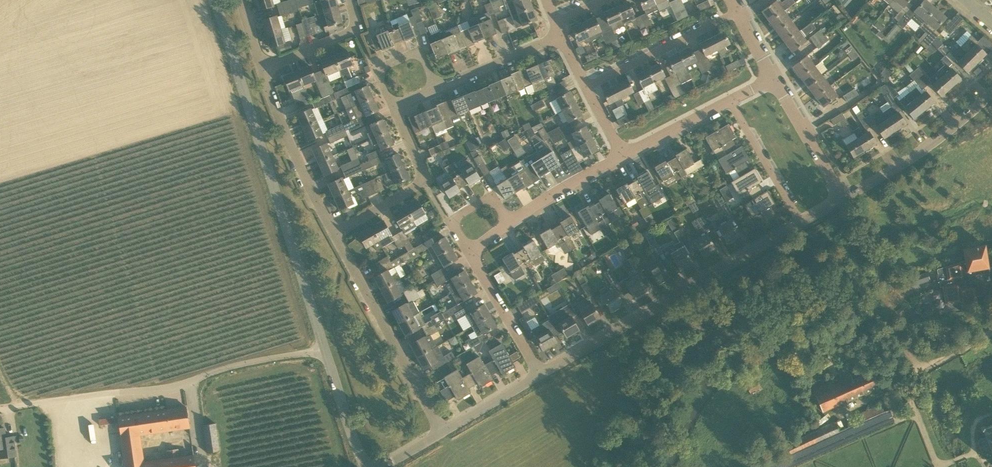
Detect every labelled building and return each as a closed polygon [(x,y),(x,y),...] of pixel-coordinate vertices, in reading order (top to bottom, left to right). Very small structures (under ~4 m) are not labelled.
[(273,0),(256,0),(259,10),(274,5),(274,4),(273,0)] [(296,2),(296,0),(288,0),(280,2),(277,3),(279,10),(297,4),(296,2)] [(296,2),(297,4),(298,8),(314,3),(318,15),(324,13),(338,9),(336,0),(321,0),(321,1),(318,1),(317,0),(303,0),(296,2)] [(493,9),(505,4),(505,5),(507,4),(511,15),(533,7),(530,0),(499,0),(491,3),(493,9)] [(658,9),(654,0),(639,0),(644,10),(646,13),(640,16),(645,26),(651,24),(647,15),(658,9)] [(669,0),(654,0),(658,9),(659,11),(671,6),(678,21),(683,18),(675,0),(670,2),(669,0)] [(683,18),(689,16),(683,4),(681,0),(675,0),(683,18)] [(711,6),(708,0),(696,5),(699,11),(711,6)] [(793,0),(785,0),(782,2),(780,0),(776,0),(761,11),(769,21),(784,10),(788,7),(788,8),(795,2),(793,0)] [(898,21),(906,12),(902,9),(910,0),(893,0),(889,4),(889,5),(899,13),(895,18),(898,21)] [(935,8),(926,0),(924,0),(914,11),(916,13),(912,18),(921,25),(935,8)] [(635,18),(634,14),(628,1),(616,7),(624,25),(624,24),(631,20),(635,18),(639,27),(640,29),(645,26),(640,16),(635,18)] [(491,3),(491,2),(484,5),(488,16),(494,14),(495,13),(493,9),(491,3)] [(428,6),(431,12),(438,9),(436,3),(428,6)] [(299,10),(298,8),(297,4),(279,10),(280,16),(299,10)] [(416,7),(411,9),(414,16),(418,27),(420,33),(421,34),(427,32),(423,23),(419,13),(416,7)] [(537,20),(533,7),(511,15),(518,13),(522,25),(537,20)] [(624,25),(616,7),(604,12),(610,25),(611,25),(612,28),(606,31),(611,42),(617,39),(613,30),(624,25)] [(926,48),(936,38),(939,33),(935,30),(946,17),(935,8),(921,25),(920,26),(929,33),(921,43),(926,48)] [(326,31),(336,28),(334,24),(342,22),(338,9),(324,13),(328,26),(325,27),(326,31)] [(791,21),(784,10),(769,21),(777,31),(791,21)] [(906,12),(898,21),(897,23),(903,28),(912,18),(906,12)] [(390,21),(392,25),(399,42),(404,39),(405,41),(416,36),(413,28),(409,18),(407,14),(396,19),(390,21)] [(266,34),(281,29),(277,16),(262,20),(266,34)] [(314,16),(307,18),(302,20),(302,23),(306,36),(312,34),(309,24),(316,22),(314,16)] [(414,16),(409,18),(413,28),(418,27),(414,16)] [(467,20),(470,27),(461,31),(468,47),(475,44),(474,43),(485,38),(479,23),(476,16),(467,20)] [(601,34),(600,31),(601,31),(594,17),(583,22),(591,41),(602,36),(606,44),(611,42),(606,31),(601,34)] [(485,38),(497,33),(491,18),(479,23),(485,38)] [(502,33),(508,31),(504,22),(503,19),(497,21),(498,24),(502,33)] [(784,42),(799,31),(791,21),(777,31),(784,42)] [(878,21),(874,26),(880,31),(884,27),(878,21)] [(956,26),(950,22),(951,21),(950,21),(943,29),(945,30),(949,34),(957,26),(956,26)] [(591,41),(583,22),(572,27),(578,42),(580,41),(580,43),(584,41),(584,39),(586,43),(591,41)] [(805,27),(799,31),(784,42),(792,52),(806,41),(804,38),(816,28),(811,22),(805,27)] [(300,38),(306,36),(302,23),(296,25),(300,38)] [(392,25),(386,28),(375,32),(383,50),(394,46),(393,44),(399,42),(392,25)] [(458,25),(440,33),(449,56),(454,54),(453,51),(459,49),(460,50),(468,47),(461,31),(458,25)] [(270,47),(285,43),(281,29),(266,34),(270,47)] [(814,43),(825,35),(821,29),(810,37),(810,38),(814,43)] [(440,33),(439,31),(431,35),(427,36),(436,59),(447,54),(448,56),(449,56),(440,33)] [(721,57),(728,53),(725,46),(730,44),(723,31),(711,37),(718,50),(717,50),(721,57)] [(513,48),(509,34),(504,36),(509,50),(513,48)] [(825,35),(814,43),(817,48),(829,40),(825,35)] [(978,41),(972,35),(961,47),(964,51),(977,63),(986,54),(985,53),(989,48),(980,39),(978,41)] [(706,56),(717,50),(718,50),(711,37),(699,43),(706,56)] [(926,48),(933,54),(937,49),(931,43),(926,48)] [(287,51),(284,44),(279,45),(281,53),(287,51)] [(849,55),(855,51),(851,46),(845,50),(849,55)] [(977,63),(964,51),(961,47),(953,55),(949,51),(945,56),(952,63),(956,60),(958,62),(968,72),(977,63)] [(685,66),(696,60),(690,48),(679,54),(685,66)] [(352,78),(347,67),(353,65),(346,50),(333,55),(340,70),(341,74),(347,88),(349,86),(360,82),(357,76),(352,78)] [(596,51),(585,56),(588,62),(599,56),(596,51)] [(853,60),(859,56),(855,51),(849,55),(853,60)] [(685,66),(679,54),(668,59),(671,65),(666,67),(670,76),(680,96),(686,93),(678,78),(688,73),(685,66)] [(328,95),(330,95),(335,93),(327,75),(340,70),(333,55),(320,61),(324,69),(319,71),(325,87),(328,95)] [(800,77),(814,66),(806,56),(792,67),(800,77)] [(945,56),(944,56),(941,60),(940,60),(945,65),(937,72),(942,77),(951,88),(961,79),(951,68),(950,69),(948,67),(952,63),(945,56)] [(707,71),(713,68),(707,57),(702,60),(707,71)] [(902,66),(894,59),(890,63),(898,71),(902,66)] [(556,84),(553,75),(555,74),(549,60),(538,64),(547,87),(550,94),(566,87),(564,81),(556,84)] [(702,73),(707,71),(702,60),(696,63),(702,73)] [(728,71),(740,66),(738,60),(726,66),(728,71)] [(908,63),(904,66),(911,74),(914,71),(908,63)] [(547,87),(538,64),(527,69),(526,68),(518,71),(525,87),(532,84),(535,92),(547,87)] [(654,82),(665,76),(659,64),(648,69),(654,82)] [(325,87),(319,71),(313,74),(309,65),(297,71),(303,86),(315,80),(319,89),(325,87)] [(808,87),(822,76),(814,66),(800,77),(808,87)] [(918,67),(914,71),(926,86),(930,83),(931,82),(929,79),(918,67)] [(658,89),(654,82),(648,69),(636,75),(642,87),(643,87),(644,89),(639,92),(644,102),(649,99),(647,95),(658,89)] [(284,76),(290,91),(295,102),(307,97),(303,86),(297,71),(284,76)] [(507,95),(525,87),(518,71),(511,74),(511,75),(500,80),(507,95)] [(905,87),(909,92),(924,110),(934,102),(925,91),(923,89),(926,86),(914,71),(912,73),(909,75),(914,80),(905,87)] [(670,76),(665,79),(675,98),(680,96),(670,76)] [(816,97),(830,86),(822,76),(808,87),(816,97)] [(950,88),(951,88),(942,77),(932,85),(932,86),(941,96),(947,91),(950,88)] [(627,79),(615,85),(621,98),(633,92),(627,79)] [(507,95),(500,80),(489,85),(489,83),(481,86),(488,103),(507,95)] [(886,86),(894,98),(899,95),(890,82),(886,86)] [(900,107),(894,98),(886,86),(885,84),(881,87),(886,94),(884,96),(888,102),(879,108),(883,113),(895,131),(896,130),(900,128),(906,124),(898,112),(898,113),(896,109),(900,107)] [(347,88),(335,93),(337,98),(346,94),(352,107),(353,107),(373,98),(368,85),(352,92),(349,86),(347,88)] [(621,98),(615,85),(603,91),(609,104),(615,101),(618,107),(624,104),(621,98)] [(482,105),(487,103),(488,103),(481,86),(474,90),(474,91),(463,95),(469,110),(470,110),(480,106),(482,105)] [(823,107),(837,96),(830,86),(816,97),(823,107)] [(847,102),(855,97),(859,94),(855,88),(843,96),(847,102)] [(562,110),(576,103),(570,91),(556,99),(562,110)] [(639,92),(634,94),(636,100),(639,105),(644,102),(639,92)] [(914,119),(924,110),(909,92),(899,101),(914,119)] [(674,98),(672,94),(663,98),(665,103),(674,98)] [(323,98),(312,102),(314,108),(315,108),(317,107),(329,102),(332,101),(330,95),(328,95),(323,98)] [(469,110),(463,95),(452,100),(451,99),(444,102),(451,118),(469,110)] [(297,109),(310,103),(308,99),(307,97),(295,102),(297,109)] [(347,123),(343,125),(346,130),(349,128),(365,122),(363,117),(366,116),(373,112),(379,110),(378,109),(376,104),(373,98),(353,107),(352,107),(346,110),(351,121),(347,123)] [(533,111),(545,105),(542,99),(530,105),(533,111)] [(454,126),(450,118),(451,118),(444,102),(436,105),(437,106),(426,111),(432,126),(435,133),(446,128),(446,129),(454,126)] [(568,122),(582,115),(576,103),(562,110),(568,122)] [(303,128),(317,121),(311,108),(297,115),(303,128)] [(432,126),(426,111),(414,116),(414,115),(408,117),(415,132),(420,130),(420,131),(432,126)] [(870,126),(865,118),(861,112),(856,115),(866,130),(870,126)] [(848,124),(845,118),(842,113),(831,119),(834,125),(840,121),(844,127),(848,124)] [(894,132),(895,131),(883,113),(873,119),(870,114),(865,118),(870,126),(875,124),(876,126),(884,138),(890,134),(894,132)] [(620,126),(632,120),(629,114),(617,120),(620,126)] [(370,140),(388,132),(383,119),(370,125),(373,131),(367,133),(370,140)] [(308,141),(323,134),(317,121),(303,128),(308,141)] [(368,128),(365,122),(349,128),(352,134),(353,135),(368,128)] [(529,122),(522,125),(524,130),(531,127),(529,122)] [(346,130),(343,125),(342,123),(328,130),(325,131),(325,132),(328,138),(346,130)] [(705,137),(713,150),(721,146),(727,155),(737,148),(732,139),(736,137),(729,124),(705,137)] [(571,149),(592,138),(586,126),(572,134),(575,139),(568,142),(571,149)] [(531,127),(526,131),(530,137),(535,134),(535,133),(531,127)] [(547,133),(544,127),(538,131),(544,141),(550,137),(547,133)] [(550,138),(562,132),(559,127),(547,133),(550,137),(550,138)] [(863,134),(858,127),(853,131),(854,133),(865,150),(876,143),(868,131),(863,134)] [(348,135),(346,130),(328,138),(330,143),(348,135)] [(394,144),(388,132),(370,140),(373,145),(378,143),(381,150),(394,144)] [(554,144),(565,138),(562,132),(550,138),(554,144)] [(854,157),(865,150),(854,133),(843,140),(854,157)] [(520,143),(515,135),(507,140),(512,148),(520,143)] [(475,137),(465,142),(470,151),(480,146),(475,137)] [(598,149),(597,147),(592,138),(571,149),(560,155),(562,157),(567,166),(573,162),(577,160),(578,161),(584,157),(598,149)] [(318,162),(333,156),(327,143),(312,150),(318,162)] [(431,155),(440,151),(442,151),(442,150),(440,144),(429,149),(431,155)] [(548,146),(538,152),(550,171),(561,165),(552,151),(548,146)] [(734,181),(750,171),(745,161),(749,159),(741,146),(737,148),(727,155),(718,160),(726,173),(728,172),(734,181)] [(366,162),(380,155),(378,149),(363,156),(366,162)] [(694,163),(686,149),(675,155),(676,157),(671,159),(682,177),(687,174),(684,169),(694,163)] [(550,171),(538,152),(537,151),(531,155),(535,162),(530,164),(528,161),(522,165),(534,183),(540,179),(540,177),(550,171)] [(391,171),(404,165),(398,153),(385,159),(391,171)] [(363,170),(383,161),(380,155),(366,162),(361,164),(363,170)] [(484,175),(490,172),(479,155),(474,158),(484,175)] [(324,175),(338,168),(333,156),(318,162),(324,175)] [(343,172),(360,164),(358,158),(341,166),(343,172)] [(443,161),(442,164),(445,168),(450,164),(447,158),(443,161)] [(460,168),(459,168),(454,171),(464,186),(469,183),(470,185),(480,178),(472,164),(471,164),(468,159),(463,162),(466,167),(461,170),(460,168)] [(682,177),(671,159),(666,162),(665,161),(655,167),(663,181),(673,176),(676,181),(682,177)] [(363,170),(361,164),(360,164),(343,172),(346,177),(363,170)] [(449,197),(460,191),(459,189),(464,186),(454,171),(451,166),(450,164),(445,168),(450,177),(440,183),(449,197)] [(396,184),(409,178),(404,165),(391,171),(385,174),(388,181),(394,178),(396,184)] [(534,183),(522,165),(524,168),(512,176),(506,166),(501,169),(507,179),(516,192),(526,186),(526,187),(534,183)] [(763,193),(757,184),(762,181),(754,168),(750,171),(734,181),(731,182),(739,195),(747,190),(753,199),(763,193)] [(647,206),(653,203),(646,191),(656,185),(648,171),(637,177),(638,179),(633,182),(647,206)] [(334,197),(348,190),(343,178),(328,184),(334,197)] [(374,194),(380,191),(374,179),(368,181),(374,194)] [(516,192),(507,179),(496,185),(505,199),(516,192)] [(721,180),(716,182),(720,188),(724,185),(721,180)] [(374,194),(368,181),(363,184),(368,196),(374,194)] [(647,206),(633,182),(628,185),(627,183),(616,189),(625,204),(635,198),(641,209),(639,210),(644,218),(651,214),(647,206)] [(351,196),(348,190),(334,197),(340,210),(347,206),(348,207),(350,208),(357,204),(354,196),(352,196),(351,196)] [(776,215),(771,206),(775,203),(767,191),(763,193),(753,199),(744,204),(752,217),(760,212),(766,221),(775,216),(776,215)] [(604,219),(607,217),(609,216),(608,214),(613,211),(616,217),(623,213),(619,206),(617,207),(609,193),(599,200),(600,201),(595,204),(604,219)] [(693,197),(685,202),(687,206),(695,201),(693,197)] [(417,226),(420,224),(428,219),(417,200),(405,207),(416,226),(416,225),(417,226)] [(699,209),(695,202),(689,205),(693,213),(699,209)] [(727,216),(733,213),(726,202),(725,202),(721,205),(727,216)] [(578,212),(591,235),(607,226),(604,219),(595,204),(590,207),(589,206),(578,212)] [(403,230),(398,234),(404,245),(405,245),(408,251),(414,248),(404,232),(416,226),(405,207),(393,214),(401,228),(402,227),(403,230)] [(776,215),(775,216),(779,223),(784,220),(780,213),(776,215)] [(703,215),(702,216),(697,218),(692,221),(702,238),(695,242),(704,257),(716,249),(707,235),(707,234),(704,229),(709,226),(703,215)] [(570,250),(576,247),(569,236),(579,230),(571,216),(560,222),(561,224),(556,227),(565,242),(570,250)] [(392,237),(391,234),(383,220),(371,227),(382,247),(394,240),(399,248),(404,245),(398,234),(392,237)] [(727,243),(739,236),(730,221),(718,228),(727,243)] [(382,247),(371,227),(359,234),(367,248),(373,244),(377,250),(382,247)] [(558,243),(560,245),(565,242),(556,227),(551,230),(550,228),(539,234),(548,249),(558,243)] [(434,229),(425,234),(422,236),(425,241),(429,239),(437,235),(437,234),(434,229)] [(692,250),(689,245),(680,229),(674,232),(680,242),(674,245),(678,251),(672,255),(680,270),(693,263),(687,253),(684,248),(689,245),(692,250)] [(437,235),(429,239),(425,241),(424,242),(424,243),(414,249),(414,248),(408,251),(406,252),(410,258),(411,260),(420,255),(419,253),(427,248),(433,258),(438,256),(451,248),(445,237),(440,240),(437,235)] [(652,236),(647,239),(651,245),(656,242),(652,236)] [(532,261),(542,255),(534,240),(523,246),(524,248),(519,251),(528,266),(533,263),(532,261)] [(657,257),(663,253),(657,242),(651,246),(657,257)] [(620,246),(625,255),(630,252),(625,243),(620,246)] [(984,245),(963,249),(965,260),(963,260),(971,306),(978,305),(976,296),(991,293),(991,267),(988,267),(985,253),(988,252),(988,251),(985,252),(984,245)] [(444,267),(458,259),(451,248),(438,256),(444,267)] [(528,266),(519,251),(514,254),(513,252),(502,258),(511,273),(521,267),(523,269),(528,266)] [(381,290),(395,282),(401,279),(394,267),(410,258),(406,252),(391,262),(379,269),(381,273),(374,277),(381,290)] [(634,297),(646,290),(634,270),(640,267),(634,255),(622,262),(631,279),(626,283),(634,297)] [(379,269),(391,262),(387,256),(375,263),(379,269)] [(971,306),(963,260),(937,269),(939,282),(942,282),(946,304),(961,302),(962,307),(971,306)] [(657,284),(669,277),(661,262),(649,269),(657,284)] [(434,280),(445,274),(441,268),(431,275),(434,280)] [(561,279),(568,276),(564,268),(557,272),(561,279)] [(579,269),(574,273),(578,280),(583,276),(579,269)] [(615,289),(620,286),(610,269),(605,272),(612,285),(608,287),(605,287),(600,289),(600,292),(603,296),(602,296),(606,302),(611,311),(623,304),(615,289)] [(456,290),(471,281),(465,270),(451,278),(452,281),(446,285),(451,293),(456,290)] [(499,284),(506,280),(501,271),(494,275),(499,284)] [(914,275),(916,283),(929,279),(926,271),(914,275)] [(556,283),(558,282),(558,281),(561,279),(557,272),(551,275),(556,283)] [(437,286),(448,280),(445,274),(434,280),(437,286)] [(471,281),(456,290),(462,300),(477,292),(471,281)] [(594,293),(586,281),(581,284),(588,297),(594,293)] [(387,302),(402,294),(395,282),(381,290),(387,302)] [(407,297),(417,292),(414,286),(403,292),(407,297)] [(419,312),(413,301),(420,297),(417,292),(407,297),(409,302),(407,304),(406,303),(392,311),(398,323),(419,312)] [(600,292),(594,295),(600,305),(606,302),(602,296),(603,296),(600,292)] [(521,312),(539,302),(535,295),(517,305),(521,312)] [(588,306),(584,300),(576,304),(588,324),(600,317),(592,303),(588,306)] [(445,318),(454,313),(464,307),(461,302),(457,304),(442,313),(445,318)] [(551,322),(558,335),(563,332),(566,337),(579,330),(571,317),(577,314),(570,303),(559,309),(563,315),(551,322)] [(491,315),(484,304),(470,312),(470,311),(467,313),(464,307),(454,313),(457,319),(465,315),(472,326),(491,315)] [(405,336),(420,328),(416,322),(422,318),(419,312),(398,323),(405,336)] [(421,325),(425,331),(435,326),(439,323),(445,320),(440,312),(430,317),(432,320),(421,325)] [(465,351),(474,346),(482,341),(478,336),(483,333),(483,334),(497,326),(491,315),(472,326),(478,336),(465,343),(463,340),(459,342),(465,351)] [(543,350),(557,343),(554,337),(558,335),(551,322),(542,327),(544,332),(536,337),(543,350)] [(431,335),(438,331),(435,326),(425,331),(427,335),(424,337),(410,344),(417,357),(438,345),(437,346),(431,335)] [(502,374),(516,367),(502,343),(489,351),(494,359),(484,365),(491,375),(500,370),(502,374)] [(444,356),(438,345),(417,357),(423,369),(431,365),(434,370),(442,364),(455,357),(451,351),(444,356)] [(515,360),(520,357),(517,351),(510,355),(513,361),(515,360)] [(484,365),(479,356),(466,364),(471,372),(462,377),(469,388),(478,383),(480,387),(493,380),(491,375),(484,365)] [(469,388),(462,377),(457,369),(444,377),(449,385),(440,391),(446,401),(455,396),(458,400),(471,392),(469,388)] [(878,387),(871,372),(853,380),(850,374),(845,376),(848,382),(834,388),(831,382),(813,390),(823,412),(878,387)] [(752,396),(763,389),(755,378),(745,385),(752,396)] [(853,416),(856,423),(884,411),(881,404),(853,416)] [(118,418),(125,466),(196,466),(195,462),(194,455),(143,462),(139,434),(190,427),(187,407),(119,417),(118,417),(118,418)] [(207,453),(220,451),(215,423),(203,425),(207,453)] [(984,427),(984,426),(980,427),(982,432),(984,431),(991,452),(991,424),(984,427)] [(4,427),(0,428),(0,455),(0,458),(1,458),(16,456),(14,439),(6,440),(6,438),(7,438),(7,437),(6,437),(4,427)]
